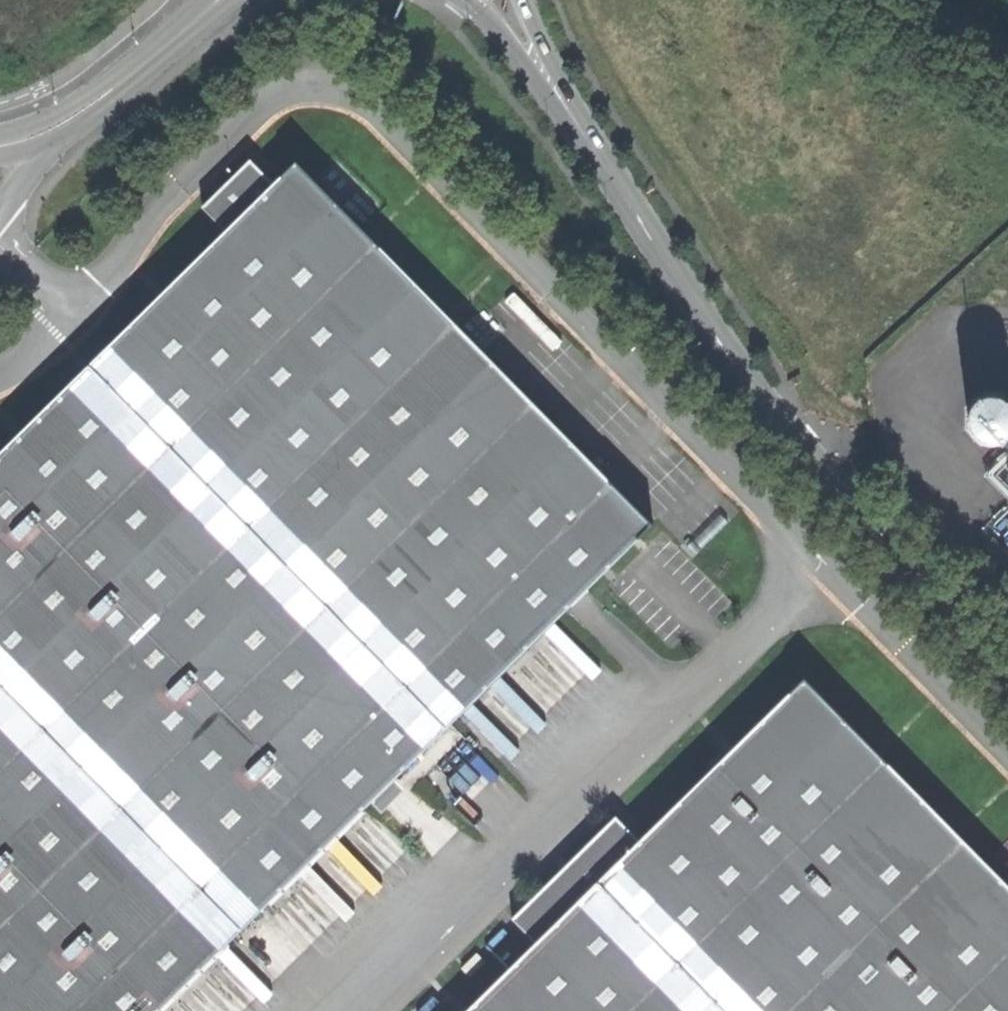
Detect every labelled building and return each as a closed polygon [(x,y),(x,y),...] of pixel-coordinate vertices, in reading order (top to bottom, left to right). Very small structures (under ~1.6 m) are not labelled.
[(650,524),(294,161),(272,183),(248,159),(200,207),(224,231),(87,365),(0,450),(0,1010),(153,1010),(650,524)] [(912,487),(1007,480),(1007,395),(880,405),(884,456),(912,487)] [(800,677),(635,838),(612,814),(508,916),(531,940),(459,1010),(1007,1010),(1007,889),(800,677)]
